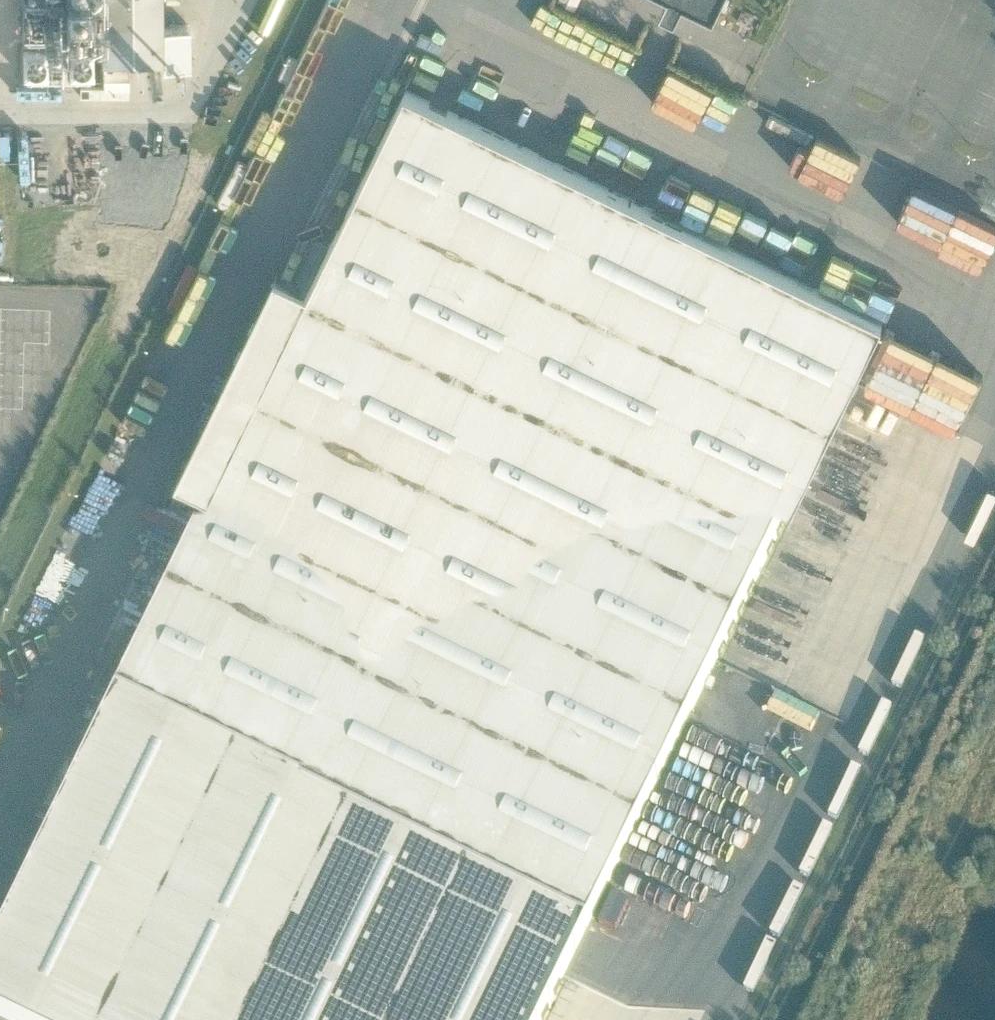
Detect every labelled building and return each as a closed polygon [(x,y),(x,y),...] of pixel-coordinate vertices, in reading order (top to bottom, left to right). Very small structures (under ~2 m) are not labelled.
[(171,60),(170,0),(26,0),(25,83),(109,82),(109,61),(171,60)] [(664,3),(679,11),(683,0),(713,15),(721,0),(665,0),(664,3)] [(883,319),(406,89),(308,290),(210,493),(0,926),(0,1017),(6,1019),(543,1019),(883,319)] [(14,150),(14,127),(0,127),(0,150),(14,150)] [(308,290),(276,274),(178,477),(210,493),(308,290)] [(909,401),(918,384),(891,370),(882,387),(909,401)]
